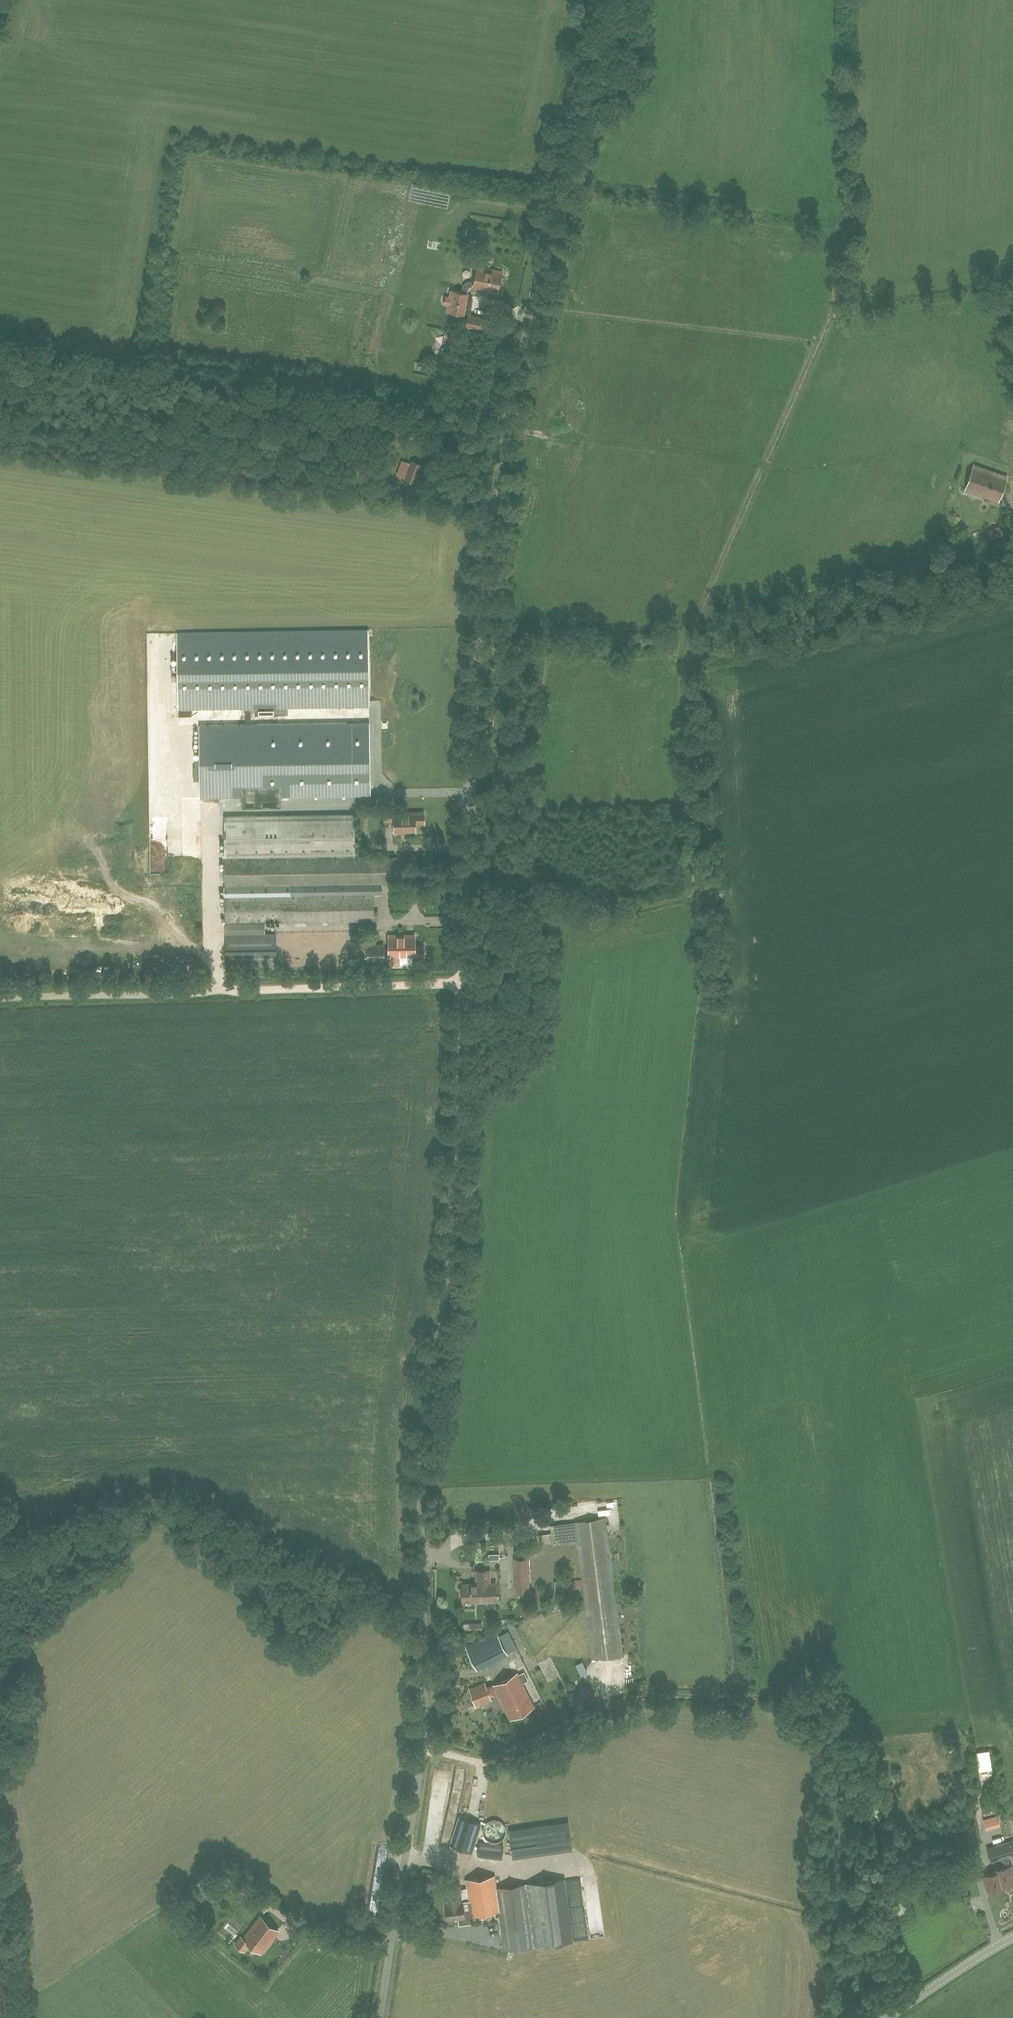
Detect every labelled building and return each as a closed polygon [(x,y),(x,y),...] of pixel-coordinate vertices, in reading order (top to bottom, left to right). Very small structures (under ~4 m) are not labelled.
[(470,286),(473,287),(497,292),(501,272),(476,267),(474,282),(468,281),(463,285),(461,292),(450,290),(449,298),(452,298),(449,312),(463,315),(468,288),(470,286)] [(465,318),(464,324),(485,327),(486,322),(465,318)] [(449,350),(447,342),(438,344),(440,352),(449,350)] [(407,386),(415,389),(418,381),(410,378),(407,386)] [(412,461),(405,480),(414,483),(421,465),(412,461)] [(429,469),(424,467),(419,481),(424,482),(429,469)] [(973,492),(973,502),(980,502),(993,502),(993,470),(973,470),(973,492)] [(368,630),(177,632),(179,709),(192,709),(255,708),(255,715),(288,715),(288,707),(369,706),(368,630)] [(242,807),(281,807),(281,796),(370,795),(369,722),(199,724),(200,797),(242,797),(242,807)] [(394,821),(395,832),(416,832),(416,823),(424,823),(424,812),(395,813),(395,807),(385,807),(385,811),(385,821),(394,821)] [(382,894),(382,883),(403,883),(402,857),(354,858),(353,814),(223,816),(225,923),(377,920),(377,910),(373,910),(373,894),(382,894)] [(201,822),(203,832),(210,830),(207,820),(201,822)] [(275,933),(225,934),(226,966),(276,965),(275,933)] [(389,959),(389,955),(423,955),(423,945),(414,945),(414,936),(389,935),(389,949),(383,949),(383,944),(368,945),(369,960),(389,959)] [(540,1545),(553,1543),(577,1540),(592,1658),(622,1654),(605,1519),(575,1522),(575,1523),(551,1526),(552,1533),(538,1534),(540,1545)] [(516,1591),(529,1591),(528,1558),(515,1558),(516,1591)] [(463,1601),(496,1599),(496,1584),(492,1584),(491,1569),(474,1570),(475,1583),(462,1584),(463,1601)] [(553,1587),(563,1586),(562,1578),(553,1579),(553,1587)] [(464,1624),(464,1630),(483,1630),(483,1622),(469,1622),(469,1624),(464,1624)] [(464,1651),(467,1658),(498,1642),(495,1636),(464,1651)] [(467,1658),(471,1668),(504,1653),(499,1643),(467,1658)] [(555,1673),(554,1664),(543,1664),(544,1674),(555,1673)] [(523,1682),(527,1680),(524,1672),(519,1674),(518,1673),(494,1684),(511,1718),(535,1706),(523,1682)] [(491,1700),(490,1696),(495,1694),(491,1683),(486,1686),(484,1683),(468,1689),(475,1707),(491,1700)] [(988,1750),(975,1752),(977,1770),(991,1768),(988,1750)] [(442,1810),(448,1764),(438,1762),(432,1809),(442,1810)] [(456,1763),(455,1771),(464,1772),(465,1764),(456,1763)] [(480,1823),(459,1817),(450,1846),(471,1852),(480,1823)] [(483,1832),(497,1832),(497,1819),(483,1819),(483,1832)] [(509,1830),(513,1857),(572,1848),(569,1822),(509,1830)] [(1012,1855),(1012,1841),(986,1848),(990,1862),(1001,1859),(1003,1867),(996,1870),(996,1872),(983,1876),(987,1892),(1006,1887),(1005,1885),(1012,1883),(1012,1874),(1010,1865),(1009,1866),(1007,1857),(1012,1855)] [(503,1845),(479,1842),(477,1856),(502,1858),(503,1845)] [(972,1893),(980,1891),(976,1874),(968,1876),(972,1893)] [(460,1885),(444,1888),(446,1904),(445,1904),(447,1919),(465,1916),(465,1915),(471,1914),(471,1915),(500,1911),(505,1949),(571,1940),(564,1888),(566,1887),(564,1878),(527,1883),(496,1887),(495,1875),(466,1879),(469,1901),(463,1902),(463,1901),(462,1901),(460,1885)] [(219,1928),(228,1937),(245,1921),(236,1911),(219,1928)] [(278,1930),(272,1926),(259,1916),(243,1937),(241,1936),(235,1944),(244,1950),(249,1943),(261,1952),(278,1930)]
